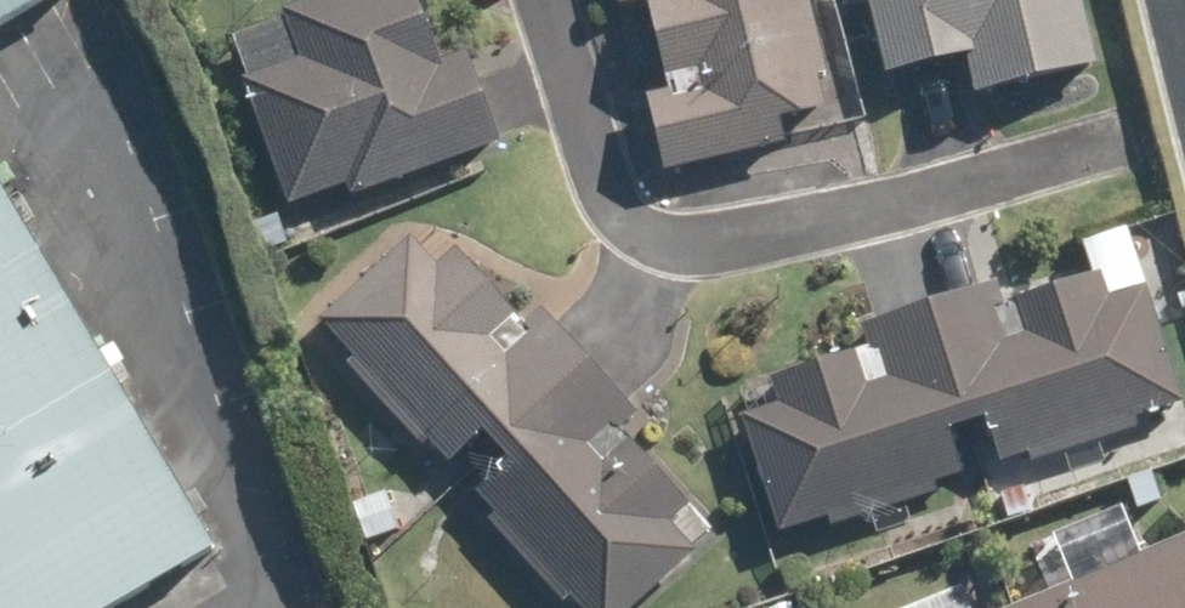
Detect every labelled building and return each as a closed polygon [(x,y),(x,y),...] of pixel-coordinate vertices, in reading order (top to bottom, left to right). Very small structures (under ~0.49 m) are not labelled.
[(38,0),(0,0),(0,23),(38,0)] [(225,35),(286,203),(345,181),(348,192),(497,139),(465,49),(431,60),(410,0),(322,0),(225,35)] [(664,90),(641,97),(661,172),(781,140),(775,119),(820,105),(812,74),(827,71),(808,0),(641,0),(664,90)] [(883,70),(962,52),(971,93),(1092,63),(1077,0),(866,0),(883,70)] [(209,543),(0,194),(0,607),(100,607),(209,543)] [(272,212),(248,222),(261,253),(286,243),(272,212)] [(320,321),(354,357),(345,366),(412,439),(421,430),(446,458),(478,429),(491,442),(581,358),(540,314),(522,330),(447,248),(429,263),(407,238),(320,321)] [(924,304),(961,422),(986,413),(999,460),(1030,450),(1033,459),(1132,427),(1129,418),(1180,401),(1144,290),(1150,289),(1138,249),(1088,264),(1092,277),(999,308),(991,282),(924,304)] [(768,375),(777,406),(741,418),(777,526),(825,511),(829,524),(932,491),(928,480),(957,472),(943,427),(961,422),(924,304),(857,325),(867,355),(849,361),(846,350),(768,375)] [(707,530),(613,430),(632,412),(581,358),(491,442),(508,460),(472,494),(491,516),(486,521),(558,600),(568,591),(584,607),(630,607),(689,553),(686,550),(707,530)] [(1125,480),(1135,511),(1158,503),(1148,474),(1125,480)] [(386,489),(350,501),(361,539),(397,527),(386,489)] [(1012,607),(1184,607),(1184,534),(1011,606),(1012,607)] [(890,559),(870,569),(878,586),(899,575),(890,559)]
